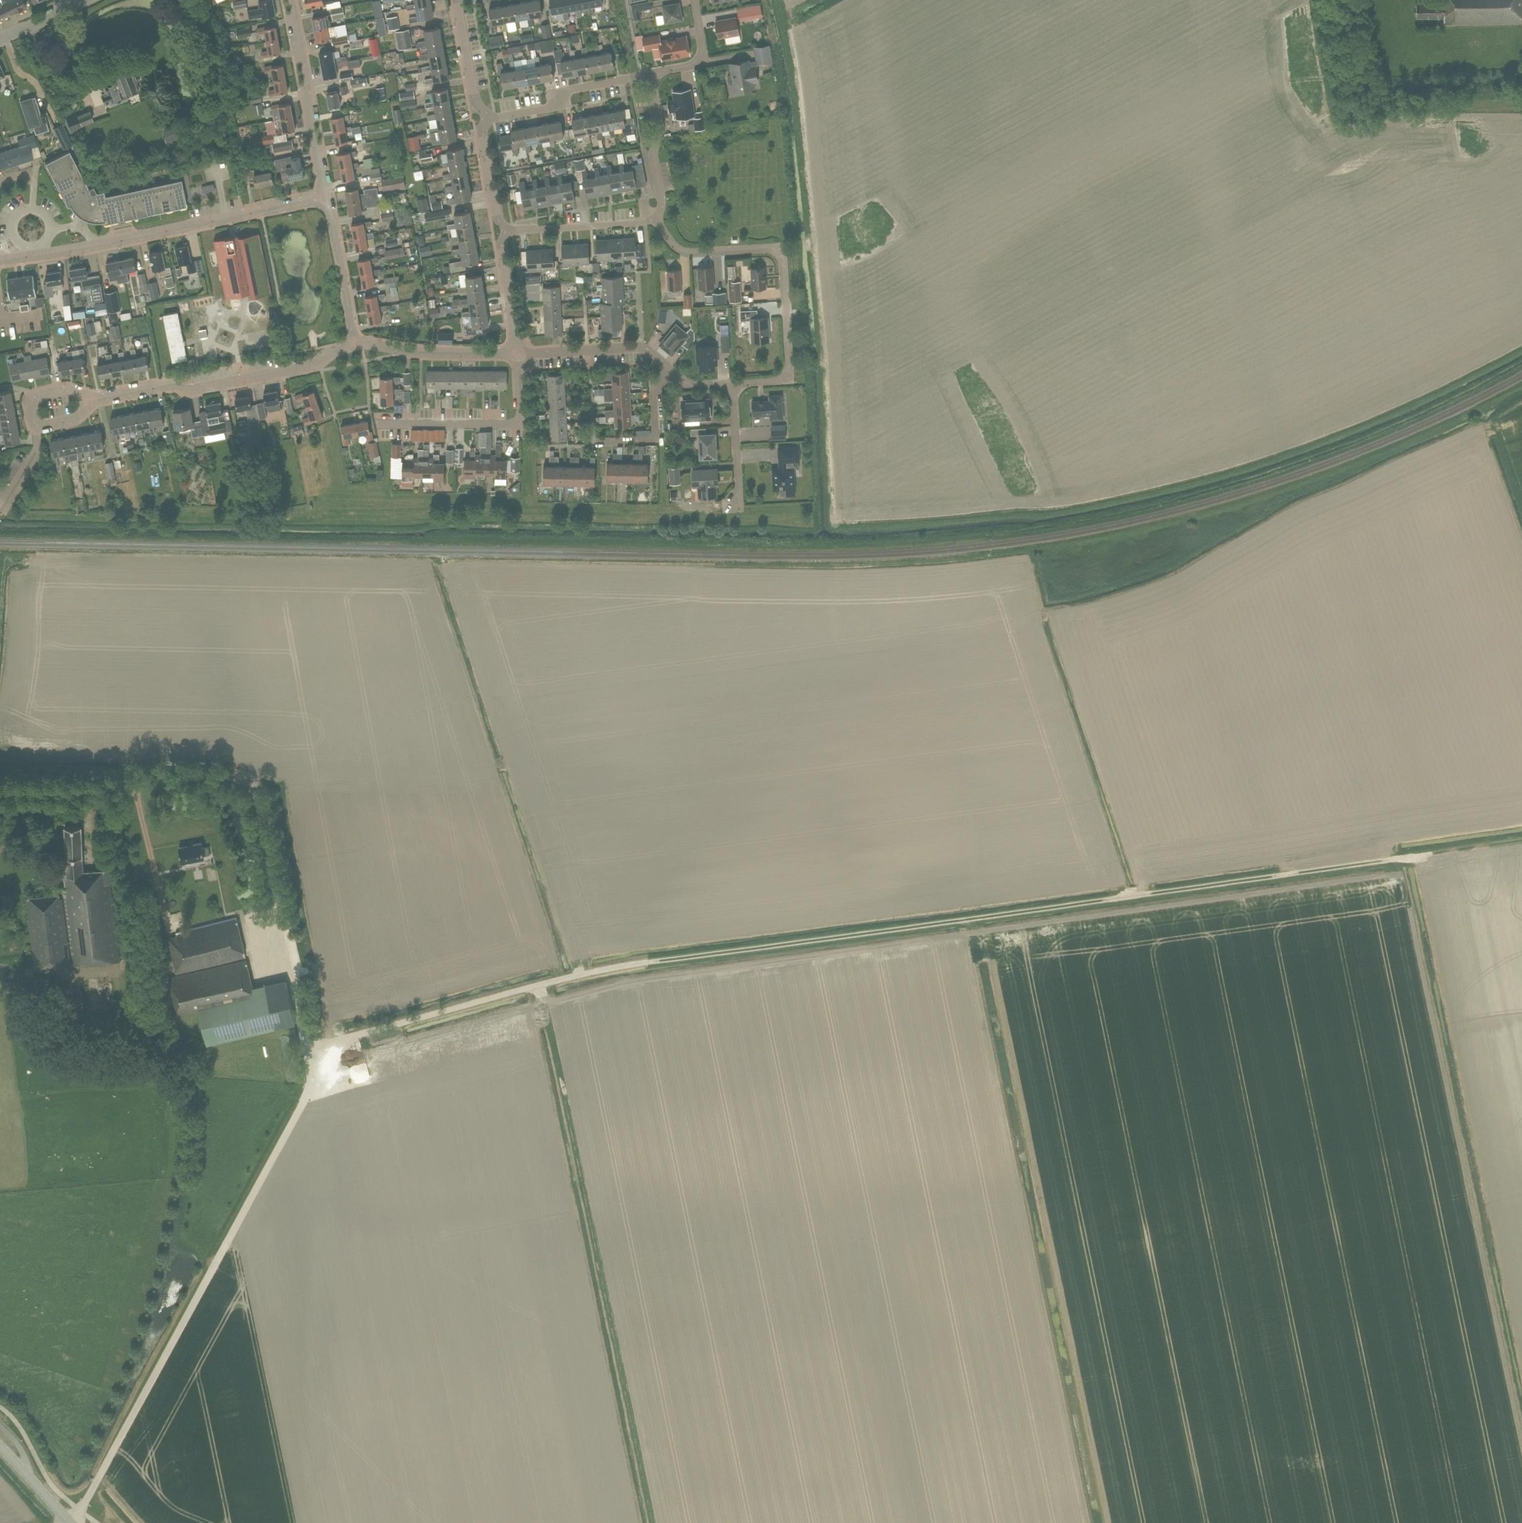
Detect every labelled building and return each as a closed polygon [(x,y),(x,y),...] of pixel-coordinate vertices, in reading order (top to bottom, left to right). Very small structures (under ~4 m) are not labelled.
[(26,6),(23,0),(0,0),(0,18),(26,6)] [(235,8),(247,6),(246,0),(240,0),(233,1),(235,8)] [(249,19),(275,14),(273,0),(264,0),(259,1),(260,8),(248,10),(249,19)] [(430,0),(415,0),(415,3),(407,5),(407,10),(416,8),(416,5),(431,3),(430,0)] [(527,17),(529,26),(531,25),(533,25),(532,16),(542,14),(540,0),(534,0),(526,1),(529,17),(527,17)] [(552,12),(550,12),(552,22),(552,21),(554,21),(556,21),(556,20),(555,12),(563,10),(565,10),(563,0),(550,0),(552,12)] [(575,8),(577,8),(576,0),(563,0),(565,10),(563,10),(564,19),(569,18),(567,10),(575,8)] [(575,8),(577,17),(581,16),(580,7),(587,6),(590,5),(589,0),(576,0),(577,8),(575,8)] [(590,5),(587,6),(589,15),(594,14),(592,5),(602,3),(602,0),(589,0),(590,5)] [(631,4),(634,19),(641,18),(639,10),(652,8),(651,0),(631,4)] [(1436,2),(1416,3),(1416,17),(1444,16),(1444,24),(1521,22),(1521,0),(1436,0),(1436,2)] [(526,1),(514,4),(517,19),(515,19),(516,28),(519,27),(521,27),(519,18),(527,17),(529,17),(526,1)] [(683,19),(680,2),(663,5),(666,22),(683,19)] [(416,5),(416,8),(417,16),(409,17),(409,22),(419,20),(418,18),(433,16),(431,3),(416,5)] [(514,4),(502,6),(502,10),(504,21),(502,22),(504,30),(506,30),(509,30),(516,28),(515,19),(517,19),(514,4)] [(760,5),(750,6),(741,8),(742,12),(742,15),(742,16),(744,16),(751,14),(752,18),(762,16),(760,5)] [(331,8),(332,18),(345,16),(343,6),(335,7),(331,8)] [(502,6),(489,8),(492,23),(490,23),(491,33),(496,32),(494,23),(502,22),(504,21),(502,10),(502,6)] [(328,15),(313,18),(315,29),(327,27),(330,26),(330,25),(331,24),(330,21),(329,20),(328,15)] [(387,17),(389,29),(399,27),(397,15),(387,17)] [(716,21),(719,37),(725,35),(726,43),(741,40),(736,17),(716,21)] [(541,25),(543,38),(546,37),(552,36),(551,34),(549,23),(545,24),(541,25)] [(236,29),(238,38),(252,35),(250,25),(245,26),(245,28),(236,29)] [(329,35),(332,35),(337,34),(336,25),(330,26),(327,27),(315,29),(317,41),(329,39),(329,35)] [(265,32),(267,41),(278,39),(276,26),(265,28),(265,27),(257,28),(258,33),(265,32)] [(427,42),(442,40),(440,27),(425,30),(427,40),(418,42),(419,47),(427,45),(427,42)] [(396,31),(399,49),(412,46),(409,29),(396,31)] [(413,30),(415,37),(423,36),(421,29),(413,30)] [(331,37),(333,44),(354,40),(352,33),(331,37)] [(504,45),(502,34),(488,37),(490,47),(504,45)] [(572,43),(581,41),(579,34),(570,35),(572,43)] [(638,49),(645,48),(645,47),(645,46),(643,38),(644,38),(643,34),(635,35),(638,49)] [(661,47),(663,57),(663,58),(666,58),(667,58),(672,58),(672,56),(680,55),(681,56),(686,55),(686,54),(689,53),(686,37),(665,41),(660,42),(659,35),(658,35),(657,35),(654,36),(647,37),(643,38),(645,46),(645,47),(645,48),(647,48),(649,47),(652,47),(660,45),(661,47)] [(278,39),(267,41),(269,51),(262,52),(262,57),(270,55),(281,53),(278,39)] [(542,53),(554,50),(551,39),(539,41),(542,53)] [(362,40),(350,42),(351,48),(363,46),(362,40)] [(429,55),(444,52),(442,40),(427,42),(427,45),(429,53),(420,54),(421,59),(430,57),(429,55)] [(380,54),(378,42),(371,43),(373,55),(380,54)] [(598,54),(601,69),(614,66),(611,51),(600,53),(599,44),(594,45),(596,54),(598,54)] [(756,46),(759,63),(772,61),(769,44),(756,46)] [(598,54),(596,54),(588,56),(586,47),(584,47),(582,48),(583,56),(586,56),(589,71),(601,69),(598,54)] [(574,58),(571,59),(563,60),(561,49),(554,50),(556,62),(561,61),(564,76),(577,74),(574,58)] [(586,56),(583,56),(576,58),(574,49),(569,50),(571,59),(574,58),(577,74),(589,71),(586,56)] [(320,53),(322,65),(342,61),(335,62),(333,50),(320,53)] [(431,67),(447,64),(444,52),(429,55),(430,57),(431,65),(422,67),(423,71),(432,70),(431,67)] [(258,54),(250,55),(251,62),(259,61),(258,54)] [(537,56),(534,57),(536,65),(538,65),(541,80),(554,78),(551,63),(540,65),(539,56),(537,56)] [(347,60),(349,68),(361,65),(360,58),(347,60)] [(524,58),(522,59),(522,60),(523,68),(526,67),(528,82),(541,80),(538,65),(536,65),(528,67),(526,58),(524,58)] [(135,76),(128,59),(112,65),(101,70),(105,79),(101,81),(105,91),(101,92),(104,102),(109,101),(110,104),(126,98),(126,96),(139,91),(137,86),(138,85),(136,80),(139,79),(137,75),(135,76)] [(514,60),(509,61),(511,70),(513,70),(516,85),(528,82),(526,67),(523,68),(522,60),(514,61),(514,60)] [(734,84),(735,90),(754,87),(753,81),(757,80),(756,70),(758,69),(756,60),(749,61),(749,60),(730,63),(732,74),(730,74),(728,76),(728,78),(728,82),(730,83),(732,84),(734,84)] [(342,61),(322,65),(324,77),(337,75),(336,68),(343,67),(342,61)] [(513,70),(511,70),(503,71),(501,63),(497,63),(498,73),(501,73),(503,87),(516,85),(513,70)] [(272,70),(274,80),(286,78),(283,64),(272,66),(272,65),(264,67),(265,72),(272,70)] [(449,77),(447,64),(431,67),(432,70),(433,77),(425,79),(425,83),(435,82),(434,80),(449,77)] [(353,78),(352,72),(340,74),(341,81),(353,78)] [(368,84),(367,76),(350,79),(352,87),(368,84)] [(286,78),(274,80),(276,89),(269,90),(270,96),(277,94),(277,93),(288,91),(286,78)] [(417,88),(415,82),(405,84),(406,90),(417,88)] [(348,93),(346,85),(340,86),(341,90),(327,93),(329,108),(340,106),(338,95),(348,93)] [(377,87),(378,100),(386,99),(384,87),(377,87)] [(434,103),(450,101),(447,88),(432,91),(434,101),(425,103),(426,107),(434,106),(435,106),(434,103)] [(694,115),(690,89),(674,91),(675,102),(668,103),(670,110),(676,109),(678,118),(694,115)] [(415,98),(414,90),(399,93),(400,100),(415,98)] [(249,95),(251,104),(262,101),(261,93),(249,95)] [(35,134),(49,130),(46,122),(45,117),(43,112),(40,113),(35,96),(20,101),(28,127),(33,126),(35,134)] [(416,107),(415,99),(401,102),(402,109),(416,107)] [(436,114),(429,115),(427,115),(428,120),(437,118),(437,116),(452,113),(450,101),(434,103),(435,106),(434,106),(436,114)] [(261,102),(252,104),(253,105),(254,111),(254,114),(263,113),(261,102)] [(280,109),(281,118),(293,116),(290,103),(279,105),(279,104),(272,105),(272,110),(280,109)] [(702,106),(696,107),(697,113),(694,115),(697,130),(706,128),(702,106)] [(402,121),(400,108),(393,110),(395,123),(402,121)] [(622,109),(610,112),(613,127),(614,127),(621,125),(623,134),(626,134),(635,132),(632,117),(624,118),(622,109)] [(92,120),(89,110),(78,114),(82,124),(92,120)] [(82,124),(78,114),(77,111),(65,115),(72,133),(83,128),(82,124)] [(600,129),(601,129),(609,128),(611,137),(615,136),(614,127),(613,127),(610,112),(598,114),(600,129)] [(454,125),(452,113),(437,116),(437,118),(439,126),(430,127),(431,132),(439,131),(439,128),(454,125)] [(345,128),(345,127),(344,120),(350,119),(349,114),(343,115),(331,117),(334,130),(345,128)] [(603,138),(601,129),(600,129),(598,114),(585,116),(588,131),(589,131),(597,130),(598,139),(603,138)] [(293,116),(281,118),(278,119),(266,121),(268,133),(273,133),(273,134),(274,141),(286,139),(285,132),(285,131),(295,129),(293,116)] [(591,141),(589,131),(588,131),(585,116),(572,119),(574,128),(568,129),(570,139),(576,138),(575,134),(584,132),(586,141),(591,141)] [(551,147),(553,146),(556,146),(554,138),(564,136),(561,121),(549,123),(552,138),(549,139),(551,147)] [(72,144),(62,123),(53,127),(63,149),(72,144)] [(549,123),(537,125),(539,141),(537,141),(539,149),(543,148),(542,140),(549,139),(552,138),(549,123)] [(163,129),(167,140),(180,136),(176,125),(163,129)] [(439,128),(439,131),(441,138),(432,140),(433,144),(442,143),(442,141),(456,138),(454,125),(439,128)] [(527,143),(525,143),(526,151),(527,151),(531,150),(530,142),(537,141),(539,141),(537,125),(525,128),(527,143)] [(351,126),(345,127),(345,128),(334,130),(336,144),(348,141),(346,132),(352,131),(351,127),(351,126)] [(527,143),(525,128),(511,130),(512,134),(500,136),(503,150),(513,148),(514,153),(519,153),(517,145),(525,143),(527,143)] [(273,133),(260,135),(253,137),(253,141),(250,141),(250,142),(251,145),(274,141),(273,133)] [(11,148),(16,164),(33,158),(30,148),(37,146),(34,134),(17,139),(19,146),(11,148)] [(408,137),(410,150),(420,148),(418,135),(408,137)] [(296,140),(273,142),(274,152),(297,149),(296,140)] [(441,162),(440,163),(441,167),(450,165),(449,163),(465,160),(462,147),(447,150),(448,154),(449,161),(444,162),(442,162),(441,162)] [(16,164),(11,148),(5,150),(4,151),(0,152),(0,169),(16,164)] [(88,187),(83,177),(69,149),(45,162),(67,206),(69,204),(73,210),(78,214),(84,218),(90,220),(96,221),(103,220),(104,223),(187,205),(181,178),(105,195),(104,190),(97,191),(96,191),(93,184),(88,187)] [(432,152),(426,153),(425,149),(419,151),(421,161),(433,159),(432,152)] [(352,165),(352,163),(351,156),(357,155),(356,150),(338,153),(341,167),(352,165)] [(276,170),(281,170),(283,179),(303,176),(300,155),(275,160),(276,170)] [(363,159),(365,167),(373,166),(372,157),(363,159)] [(586,168),(584,158),(574,159),(576,170),(586,168)] [(467,172),(465,160),(449,163),(450,165),(451,173),(442,174),(443,179),(452,178),(452,175),(467,172)] [(567,171),(565,161),(555,163),(557,173),(567,171)] [(358,162),(352,163),(352,165),(341,167),(343,180),(355,178),(353,168),(359,167),(358,162)] [(621,171),(624,190),(637,187),(633,169),(625,171),(623,162),(619,163),(620,171),(621,171)] [(606,165),(608,174),(612,192),(624,190),(621,171),(620,171),(613,173),(611,164),(606,165)] [(594,168),(595,176),(596,176),(599,194),(612,192),(608,174),(600,175),(598,167),(594,168)] [(426,169),(417,171),(419,179),(427,178),(426,169)] [(586,197),(599,194),(596,176),(595,176),(588,178),(586,169),(581,170),(586,197)] [(255,180),(256,185),(273,182),(272,177),(271,171),(254,174),(255,180)] [(382,177),(381,171),(370,173),(371,180),(382,177)] [(454,188),(469,185),(467,172),(452,175),(452,178),(453,185),(444,187),(445,192),(454,190),(454,188)] [(515,183),(514,173),(507,174),(509,184),(515,183)] [(559,183),(562,202),(575,199),(573,189),(579,188),(577,179),(563,182),(561,173),(557,174),(558,183),(559,183)] [(381,179),(383,190),(405,186),(403,175),(381,179)] [(559,183),(558,183),(550,184),(549,176),(544,177),(546,185),(550,204),(562,202),(559,183)] [(534,188),(537,206),(550,204),(546,185),(538,187),(537,178),(532,179),(533,188),(534,188)] [(525,209),(537,206),(534,188),(533,188),(526,189),(524,180),(520,181),(525,209)] [(454,188),(454,190),(456,198),(447,200),(447,204),(457,202),(457,200),(471,198),(469,185),(454,188)] [(345,190),(347,202),(378,196),(376,187),(364,189),(365,193),(359,194),(358,187),(345,190)] [(378,196),(347,202),(349,214),(362,212),(361,205),(367,204),(368,206),(379,204),(378,196)] [(416,199),(419,210),(429,209),(427,197),(416,199)] [(380,206),(381,213),(393,210),(392,204),(380,206)] [(451,216),(450,208),(424,213),(426,221),(451,216)] [(380,214),(382,221),(394,218),(393,211),(380,214)] [(448,229),(457,227),(456,226),(472,223),(470,211),(454,214),(456,223),(447,224),(448,229)] [(352,224),(354,237),(365,235),(365,234),(364,226),(372,225),(371,220),(352,224)] [(458,235),(449,237),(450,241),(459,240),(459,239),(475,236),(472,223),(456,226),(457,227),(458,235)] [(365,235),(354,237),(357,250),(368,248),(366,238),(374,237),(373,232),(365,234),(365,235)] [(238,234),(214,239),(225,296),(249,291),(251,295),(268,292),(266,282),(264,282),(262,273),(264,272),(260,253),(258,253),(256,243),(258,243),(256,233),(238,237),(238,234)] [(461,251),(477,248),(475,236),(459,239),(459,240),(460,248),(452,249),(452,254),(461,252),(461,251)] [(622,238),(623,258),(636,257),(635,237),(622,238)] [(397,244),(396,238),(386,239),(387,246),(397,244)] [(610,259),(623,258),(622,238),(609,239),(610,259)] [(610,259),(609,239),(596,239),(597,260),(610,259)] [(637,243),(638,261),(645,261),(644,242),(637,243)] [(575,244),(576,264),(589,263),(588,243),(575,244)] [(429,244),(420,246),(421,255),(431,253),(429,244)] [(576,264),(575,244),(562,245),(563,265),(576,264)] [(202,259),(191,261),(188,245),(176,248),(179,264),(186,263),(188,272),(197,270),(198,273),(204,271),(202,259)] [(384,250),(386,259),(400,256),(400,255),(405,254),(404,246),(384,250)] [(461,251),(461,252),(463,260),(449,262),(451,271),(465,269),(464,263),(479,260),(477,248),(461,251)] [(553,248),(540,249),(541,269),(554,268),(553,248)] [(541,269),(540,249),(527,250),(528,270),(541,269)] [(165,268),(162,251),(150,253),(153,271),(159,269),(160,275),(171,273),(170,267),(165,268)] [(134,256),(120,259),(125,281),(129,280),(127,271),(137,269),(134,256)] [(372,271),(372,270),(371,263),(379,261),(378,257),(359,260),(361,273),(372,271)] [(120,259),(106,262),(109,275),(110,281),(117,279),(118,283),(120,282),(125,281),(123,272),(120,259)] [(83,278),(85,293),(91,292),(93,301),(104,300),(99,274),(87,276),(86,266),(71,269),(73,280),(83,278)] [(713,266),(698,267),(700,288),(714,287),(713,266)] [(766,287),(765,266),(751,267),(752,288),(766,287)] [(380,268),(372,270),(372,271),(361,273),(363,286),(374,284),(373,275),(381,273),(380,268)] [(680,269),(667,270),(668,291),(682,290),(680,269)] [(46,273),(47,283),(43,283),(45,297),(54,295),(53,289),(63,288),(62,281),(63,281),(61,270),(46,273)] [(138,273),(142,292),(149,290),(145,272),(138,273)] [(33,274),(20,276),(23,296),(36,294),(36,295),(37,295),(34,274),(33,274)] [(468,289),(483,287),(482,274),(466,276),(467,285),(458,287),(459,291),(468,290),(468,289)] [(165,276),(167,287),(175,285),(173,275),(165,276)] [(399,285),(398,275),(384,277),(386,287),(399,285)] [(8,278),(7,278),(10,298),(11,298),(23,296),(20,276),(8,278)] [(594,283),(593,276),(585,276),(585,284),(594,283)] [(602,277),(603,290),(623,289),(622,276),(602,277)] [(741,281),(735,281),(734,277),(728,277),(729,302),(742,301),(741,281)] [(156,280),(148,282),(152,298),(160,296),(156,280)] [(544,303),(560,302),(559,286),(543,287),(544,303)] [(485,299),(483,287),(468,289),(468,290),(469,298),(460,299),(461,304),(470,302),(469,301),(485,299)] [(601,303),(624,301),(623,289),(603,290),(604,302),(601,302),(601,303)] [(105,292),(108,311),(121,309),(117,290),(105,292)] [(727,302),(726,292),(712,292),(713,303),(727,302)] [(379,307),(379,306),(378,299),(385,298),(385,293),(365,296),(368,309),(379,307)] [(693,306),(692,293),(683,293),(684,307),(693,306)] [(132,295),(133,307),(142,306),(141,294),(132,295)] [(183,303),(185,312),(216,305),(214,297),(183,303)] [(487,311),(485,299),(469,301),(470,302),(471,310),(462,312),(462,316),(471,315),(471,314),(487,311)] [(601,316),(622,314),(621,302),(624,302),(624,301),(601,303),(601,316)] [(96,315),(108,313),(106,302),(94,304),(96,315)] [(561,318),(560,302),(544,303),(545,319),(561,318)] [(387,305),(379,306),(379,307),(368,309),(370,322),(381,320),(380,311),(388,309),(387,305)] [(430,308),(431,316),(440,315),(439,307),(430,308)] [(74,318),(86,316),(85,309),(73,310),(74,318)] [(666,322),(667,310),(659,310),(659,311),(658,322),(659,322),(666,322)] [(751,319),(752,341),(769,340),(768,317),(757,318),(757,310),(741,311),(741,319),(751,319)] [(164,314),(173,361),(187,359),(178,311),(164,314)] [(489,324),(487,311),(471,314),(471,315),(473,323),(463,324),(465,335),(482,332),(481,325),(489,324)] [(622,314),(601,316),(602,328),(598,328),(599,336),(619,335),(618,328),(622,327),(622,314)] [(85,317),(88,334),(96,332),(94,316),(85,317)] [(562,334),(561,318),(545,319),(545,335),(562,334)] [(112,325),(114,338),(121,337),(119,324),(112,325)] [(676,324),(659,344),(672,354),(681,343),(688,348),(695,338),(694,330),(691,327),(686,332),(676,324)] [(453,332),(439,332),(439,342),(452,342),(453,332)] [(720,335),(721,351),(730,351),(729,334),(720,335)] [(144,355),(137,357),(135,357),(137,369),(150,367),(147,355),(149,355),(148,346),(143,347),(144,355)] [(700,361),(700,368),(715,368),(714,361),(717,361),(716,346),(696,347),(697,362),(700,361)] [(81,357),(73,359),(70,359),(73,371),(85,369),(83,357),(85,357),(84,348),(79,349),(81,357)] [(122,360),(125,372),(137,369),(135,357),(137,357),(135,349),(131,350),(132,358),(125,359),(122,360)] [(70,359),(73,359),(72,351),(67,352),(69,360),(58,362),(60,374),(73,371),(70,359)] [(123,351),(118,352),(120,360),(113,361),(110,362),(112,374),(125,372),(122,360),(125,359),(123,351)] [(31,354),(24,356),(28,377),(50,373),(46,357),(32,359),(31,354)] [(100,377),(112,374),(110,362),(113,361),(111,354),(106,355),(108,362),(97,364),(100,377)] [(25,361),(10,364),(13,380),(28,377),(25,361)] [(443,387),(443,371),(427,371),(427,387),(443,387)] [(443,371),(443,387),(459,387),(459,371),(443,371)] [(459,371),(459,387),(475,387),(475,371),(459,371)] [(475,371),(475,387),(491,387),(491,371),(475,371)] [(491,371),(491,387),(507,387),(507,371),(491,371)] [(613,378),(613,383),(629,382),(628,371),(603,372),(603,378),(613,378)] [(548,375),(549,391),(565,391),(564,375),(548,375)] [(380,378),(381,391),(393,390),(393,388),(392,381),(400,381),(400,377),(380,378)] [(629,382),(613,383),(613,387),(604,388),(604,394),(630,392),(629,382)] [(393,390),(381,391),(382,404),(394,403),(393,393),(401,392),(401,388),(393,388),(393,390)] [(277,390),(264,392),(267,409),(269,410),(283,408),(281,400),(279,400),(277,390)] [(307,407),(318,403),(313,390),(304,394),(303,393),(295,396),(297,401),(304,398),(307,407)] [(12,403),(10,391),(0,392),(0,405),(12,403)] [(549,407),(566,406),(565,391),(549,391),(549,407)] [(614,404),(630,403),(630,392),(604,394),(604,400),(614,400),(614,404)] [(260,419),(257,403),(251,404),(249,395),(235,398),(238,409),(246,408),(249,421),(260,419)] [(770,400),(752,401),(753,415),(771,414),(771,418),(782,418),(781,395),(770,395),(770,400)] [(284,398),(287,412),(293,411),(291,397),(284,398)] [(709,417),(708,399),(681,401),(682,419),(709,417)] [(222,410),(221,401),(205,404),(207,410),(199,412),(201,420),(203,434),(204,435),(232,429),(228,409),(222,410)] [(264,402),(257,403),(260,419),(267,417),(264,402)] [(15,415),(12,403),(0,405),(0,418),(15,415)] [(322,416),(318,403),(307,407),(310,416),(303,419),(305,424),(313,421),(312,420),(322,416)] [(631,414),(630,403),(614,404),(615,409),(605,409),(606,416),(631,414)] [(550,423),(567,422),(566,406),(549,407),(550,423)] [(150,434),(153,433),(155,433),(153,424),(164,422),(161,407),(148,410),(151,425),(149,425),(150,434)] [(201,420),(193,421),(190,407),(173,410),(174,417),(175,428),(191,425),(193,436),(203,434),(201,420)] [(138,437),(141,436),(143,436),(141,427),(149,425),(151,425),(148,410),(136,412),(139,427),(136,428),(138,437)] [(126,439),(128,438),(130,438),(128,429),(136,428),(139,427),(136,412),(123,415),(126,430),(124,430),(126,439)] [(631,425),(631,414),(606,416),(606,422),(615,421),(616,426),(631,425)] [(17,428),(15,415),(0,418),(0,421),(1,428),(2,431),(17,428)] [(116,432),(124,430),(126,430),(123,415),(111,418),(114,432),(112,433),(113,442),(118,441),(116,432)] [(260,419),(249,421),(252,434),(263,432),(260,419)] [(355,423),(357,434),(366,432),(368,440),(373,439),(371,431),(370,431),(368,420),(355,423)] [(567,438),(567,422),(550,423),(551,439),(567,438)] [(357,434),(355,423),(341,425),(344,436),(342,437),(344,445),(349,443),(348,436),(357,434)] [(304,430),(301,424),(291,428),(293,434),(304,430)] [(771,424),(771,439),(786,438),(786,424),(771,424)] [(706,427),(691,428),(691,435),(700,434),(701,456),(716,455),(715,433),(706,433),(706,427)] [(17,428),(2,431),(1,428),(0,428),(0,433),(2,433),(4,443),(19,440),(17,428)] [(167,442),(168,448),(174,447),(170,429),(163,431),(165,443),(167,442)] [(91,448),(89,448),(91,457),(95,456),(93,448),(104,445),(101,430),(88,433),(91,448)] [(496,451),(496,454),(491,454),(491,446),(492,446),(492,431),(486,431),(486,446),(485,473),(495,473),(495,477),(496,454),(496,451)] [(79,450),(76,451),(78,460),(83,459),(81,450),(89,448),(91,448),(88,433),(76,435),(79,450)] [(68,453),(76,451),(79,450),(76,435),(63,438),(66,453),(64,453),(66,462),(70,461),(68,453)] [(243,438),(245,444),(252,443),(251,436),(243,438)] [(66,453),(63,438),(51,441),(54,455),(51,456),(53,465),(58,464),(56,455),(64,453),(66,453)] [(273,438),(265,440),(267,448),(275,447),(273,438)] [(374,456),(375,462),(381,461),(377,441),(368,442),(371,456),(374,456)] [(392,457),(401,457),(401,443),(392,443),(392,457)] [(496,454),(495,477),(507,478),(507,459),(501,459),(502,443),(496,443),(496,451),(496,454)] [(423,475),(433,476),(434,457),(433,457),(429,457),(429,444),(424,444),(424,449),(423,475)] [(480,454),(475,454),(475,473),(485,473),(486,446),(480,446),(480,454)] [(780,468),(773,468),(774,482),(773,482),(773,490),(777,490),(777,488),(787,488),(787,495),(795,494),(795,488),(796,488),(795,472),(794,472),(794,468),(799,468),(798,446),(779,447),(780,462),(780,468)] [(455,462),(463,462),(463,448),(456,447),(455,462)] [(413,475),(423,475),(424,449),(418,449),(418,457),(413,457),(413,475)] [(454,449),(446,449),(446,462),(454,462),(454,449)] [(475,477),(475,473),(475,454),(476,450),(470,450),(470,459),(464,459),(464,477),(475,477)] [(413,480),(413,475),(413,457),(413,453),(408,453),(408,462),(402,461),(402,480),(413,480)] [(607,479),(617,480),(617,453),(613,453),(613,463),(607,462),(607,479)] [(617,453),(617,480),(627,480),(628,463),(622,463),(622,453),(617,453)] [(628,463),(627,480),(638,480),(638,453),(633,453),(633,463),(628,463)] [(642,453),(638,453),(638,480),(648,480),(648,463),(642,463),(642,453)] [(433,454),(433,457),(434,457),(433,476),(433,480),(444,480),(445,462),(439,462),(439,454),(433,454)] [(511,471),(520,471),(520,456),(511,456),(511,471)] [(554,482),(554,456),(550,456),(549,465),(544,465),(543,482),(554,482)] [(554,482),(564,483),(564,466),(559,466),(559,456),(554,456),(554,482)] [(564,466),(564,483),(574,483),(575,456),(570,456),(570,466),(564,466)] [(575,456),(574,483),(585,483),(585,466),(579,466),(579,456),(575,456)] [(590,466),(585,466),(585,483),(595,483),(596,456),(590,456),(590,466)] [(106,462),(109,478),(116,476),(113,461),(106,462)] [(669,468),(670,484),(681,484),(680,467),(669,468)] [(717,469),(693,470),(693,483),(699,483),(700,497),(716,496),(716,490),(717,489),(716,485),(715,484),(715,480),(718,480),(717,469)] [(34,967),(119,961),(111,881),(112,881),(110,870),(83,871),(81,827),(65,827),(67,868),(61,868),(62,876),(64,876),(65,885),(54,886),(54,894),(27,897),(34,967)] [(209,846),(203,847),(202,847),(201,842),(192,844),(179,846),(182,861),(198,858),(198,856),(210,854),(209,846)] [(245,956),(237,916),(176,931),(177,935),(168,937),(176,974),(245,956)] [(284,979),(253,987),(245,959),(167,977),(177,1016),(199,1011),(208,1042),(295,1020),(284,979)]
